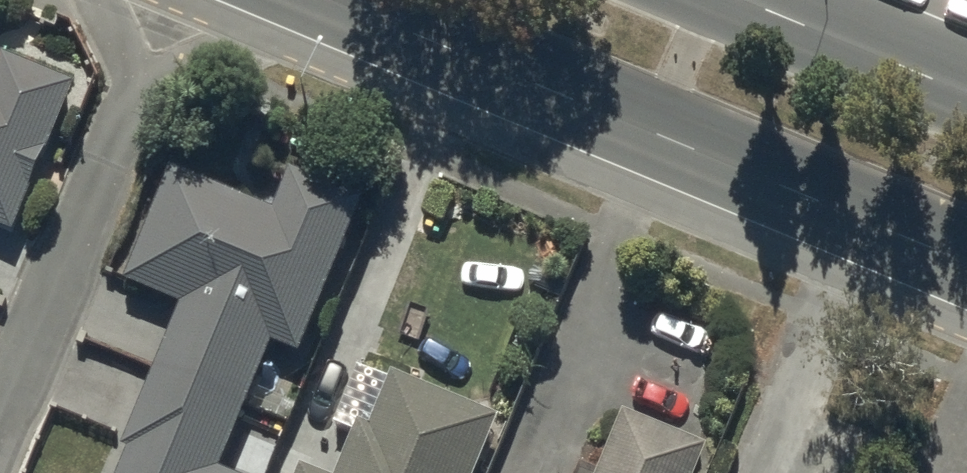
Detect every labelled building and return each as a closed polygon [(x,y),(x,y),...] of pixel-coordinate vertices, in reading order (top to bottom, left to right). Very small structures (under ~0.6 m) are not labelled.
[(76,88),(4,58),(0,68),(0,230),(14,236),(76,88)] [(300,357),(364,204),(291,174),(275,214),(173,172),(126,286),(182,309),(123,451),(130,453),(121,472),(221,472),(274,346),(300,357)] [(501,422),(393,378),(371,431),(360,427),(341,472),(480,472),(501,422)] [(708,452),(625,417),(602,472),(699,472),(708,452)]
